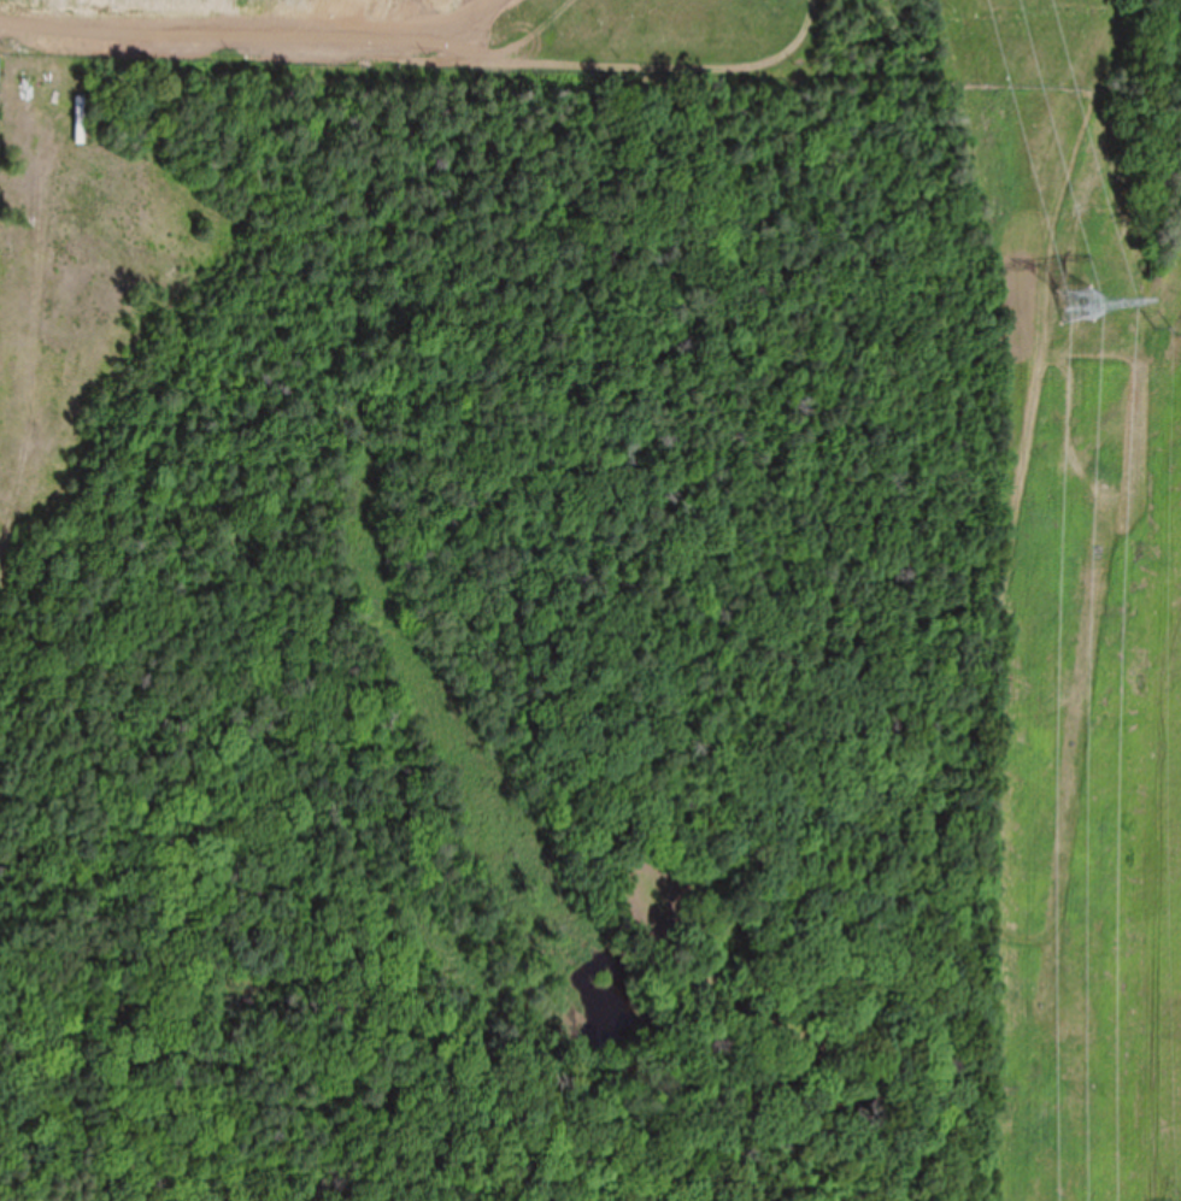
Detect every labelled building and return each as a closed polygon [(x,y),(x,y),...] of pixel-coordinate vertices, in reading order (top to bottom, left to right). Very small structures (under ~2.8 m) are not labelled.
[(76,99),(76,144),(83,144),(84,99),(76,99)]
